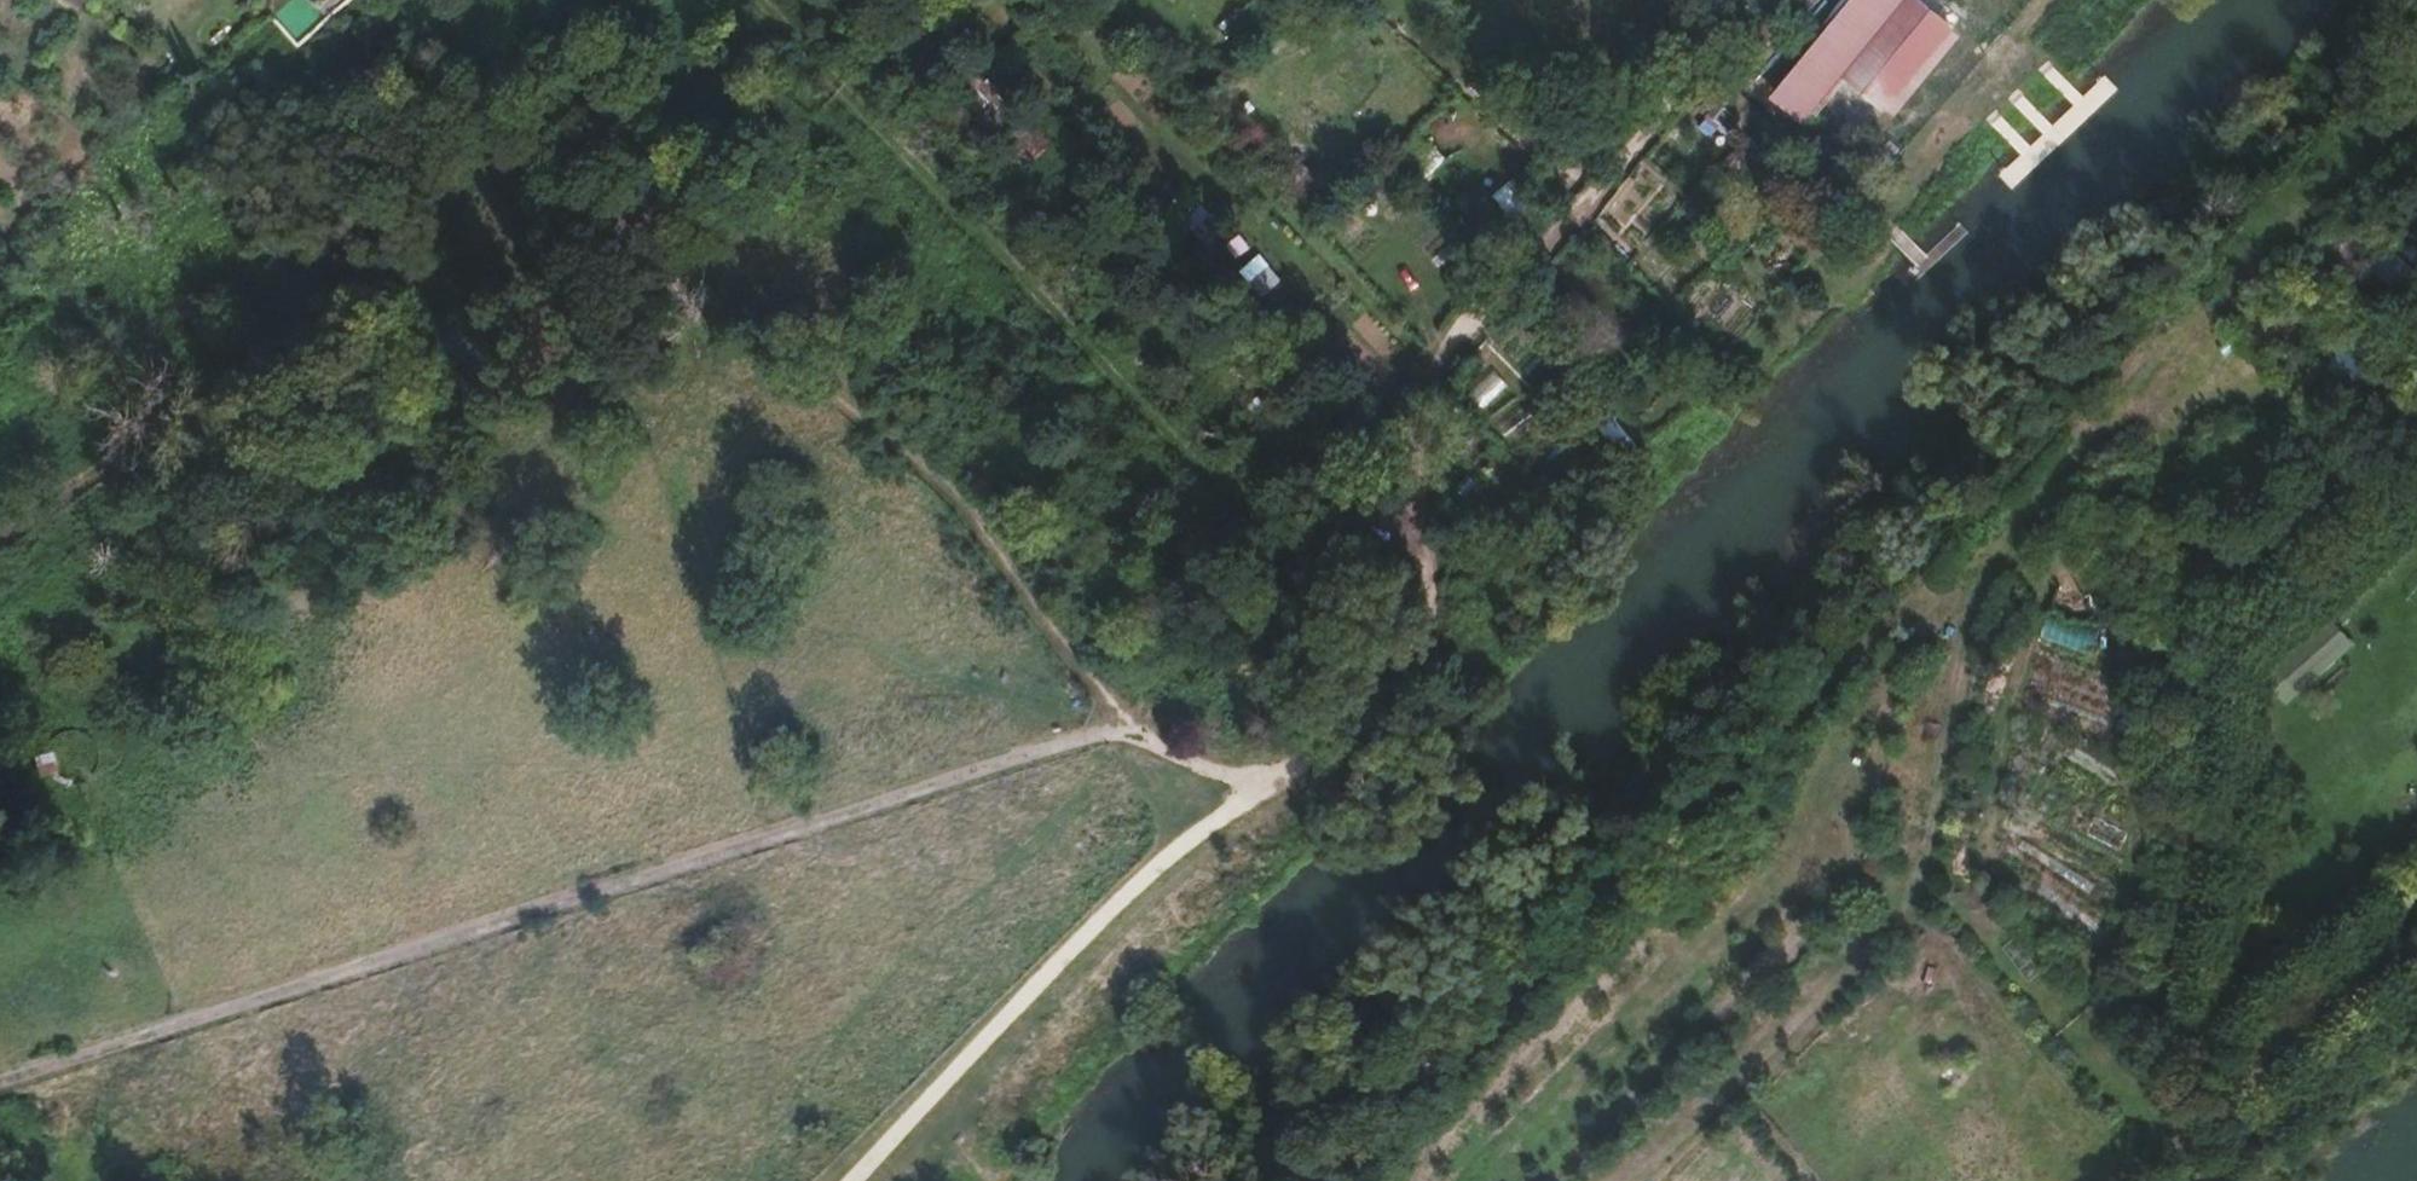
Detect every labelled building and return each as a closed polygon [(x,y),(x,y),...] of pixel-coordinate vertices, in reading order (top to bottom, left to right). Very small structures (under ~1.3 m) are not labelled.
[(1933,0),(1855,0),(1778,96),(1806,124),(1845,75),(1897,117),(1970,28),(1933,0)] [(1496,191),(1513,217),(1531,205),(1514,179),(1496,191)] [(2341,349),(2329,366),(2355,383),(2366,367),(2341,349)] [(2043,636),(2095,653),(2102,630),(2050,614),(2043,636)] [(2095,818),(2088,835),(2122,849),(2129,832),(2095,818)]
